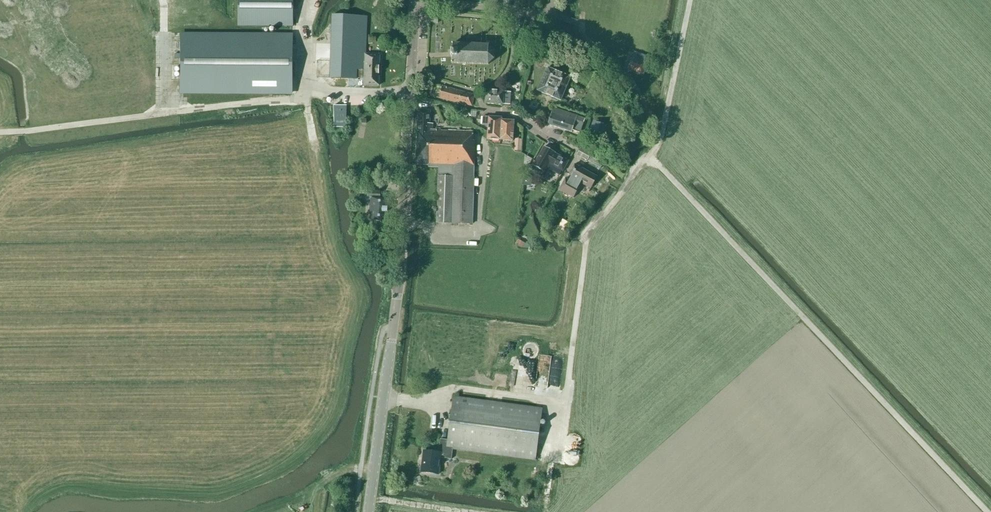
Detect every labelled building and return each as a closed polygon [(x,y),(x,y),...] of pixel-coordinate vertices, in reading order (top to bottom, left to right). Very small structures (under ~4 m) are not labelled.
[(293,27),(293,0),(240,0),(240,26),(293,27)] [(364,85),(378,86),(380,55),(366,54),(367,17),(333,16),(331,78),(357,79),(357,78),(364,79),(364,85)] [(292,36),(181,35),(181,92),(292,93),(292,36)] [(517,53),(523,56),(527,45),(522,42),(517,53)] [(451,57),(452,57),(452,63),(488,65),(494,59),(495,51),(489,45),(452,44),(452,50),(451,50),(451,57)] [(628,69),(644,74),(646,67),(631,61),(628,69)] [(538,91),(561,101),(570,77),(547,68),(538,91)] [(439,98),(471,107),(474,95),(442,86),(439,98)] [(503,105),(503,104),(509,104),(510,92),(504,92),(486,91),(485,104),(503,105)] [(346,106),(358,106),(358,96),(341,96),(341,105),(333,105),(334,128),(346,128),(346,106)] [(578,116),(553,108),(548,124),(572,133),(573,131),(580,134),(585,119),(578,117),(578,116)] [(436,223),(472,224),(475,141),(473,141),(473,132),(433,130),(433,124),(430,124),(430,111),(418,110),(415,165),(428,165),(428,167),(438,168),(436,223)] [(488,125),(487,139),(500,140),(501,120),(502,118),(483,116),(482,125),(488,125)] [(512,141),(514,121),(501,120),(500,140),(512,141)] [(588,132),(597,135),(600,124),(591,122),(588,132)] [(544,172),(549,164),(563,171),(568,162),(555,154),(556,153),(544,147),(533,166),(544,172)] [(581,148),(577,155),(587,160),(591,154),(581,148)] [(597,177),(575,165),(569,175),(572,176),(570,181),(565,178),(559,190),(573,198),(580,186),(579,186),(580,183),(590,188),(597,177)] [(548,184),(553,186),(556,180),(551,177),(548,184)] [(368,195),(371,195),(370,220),(387,221),(388,199),(379,199),(379,195),(380,195),(381,180),(369,180),(368,195)] [(555,234),(562,237),(564,231),(557,228),(555,234)] [(515,244),(521,248),(524,243),(518,239),(515,244)] [(531,344),(530,344),(529,344),(529,345),(528,345),(527,346),(526,346),(526,347),(525,348),(525,349),(525,350),(525,351),(525,352),(526,353),(527,354),(528,355),(529,355),(530,355),(531,355),(532,355),(533,355),(534,354),(535,354),(535,353),(536,352),(536,351),(536,350),(536,349),(536,348),(535,347),(535,346),(534,346),(533,345),(532,345),(531,344)] [(453,450),(535,460),(542,408),(454,397),(448,440),(440,439),(438,453),(423,451),(421,472),(438,474),(441,458),(451,459),(453,450)] [(574,435),(573,435),(572,435),(571,435),(570,436),(569,436),(569,437),(568,438),(568,439),(567,440),(567,441),(567,442),(568,443),(568,444),(569,445),(569,446),(570,447),(571,447),(572,447),(573,447),(575,447),(576,447),(577,447),(577,446),(578,445),(579,444),(579,443),(580,442),(580,441),(580,440),(579,439),(579,438),(578,437),(577,436),(576,435),(574,435)] [(572,451),(571,451),(570,451),(569,452),(568,452),(567,453),(566,454),(565,455),(565,456),(565,458),(565,459),(565,460),(566,461),(566,462),(567,462),(568,463),(569,463),(570,464),(571,464),(572,464),(573,463),(574,463),(575,462),(576,462),(576,461),(577,460),(577,459),(577,458),(577,456),(577,455),(576,454),(575,453),(574,452),(573,452),(572,451)]
